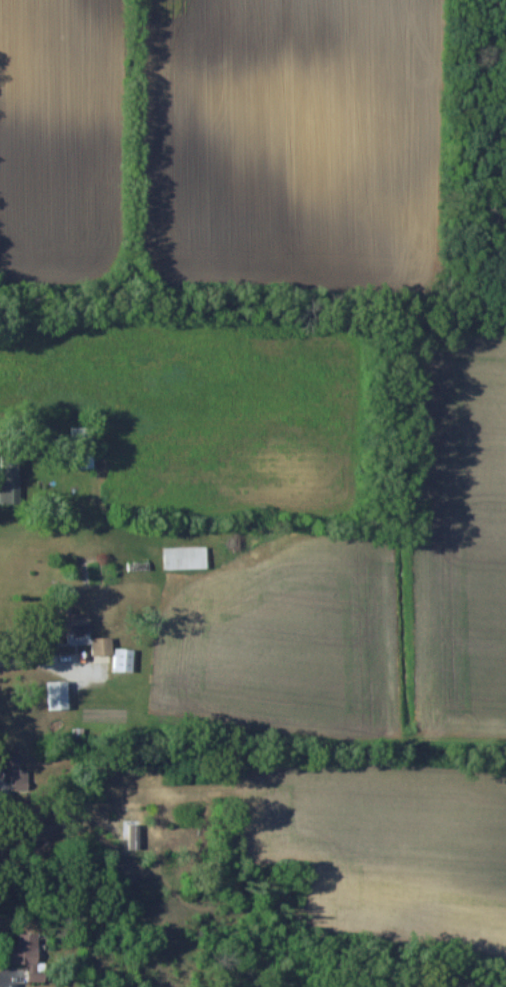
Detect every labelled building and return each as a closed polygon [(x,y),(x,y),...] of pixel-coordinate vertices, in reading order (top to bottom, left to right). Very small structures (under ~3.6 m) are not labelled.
[(74,469),(96,469),(96,427),(74,427),(74,469)] [(167,547),(167,569),(208,569),(208,547),(167,547)] [(92,611),(68,613),(70,645),(95,644),(96,656),(115,655),(114,638),(94,639),(92,611)] [(135,662),(128,661),(129,656),(135,657),(135,650),(119,649),(118,670),(135,671),(135,662)] [(71,681),(52,681),(52,710),(71,710),(71,681)]
